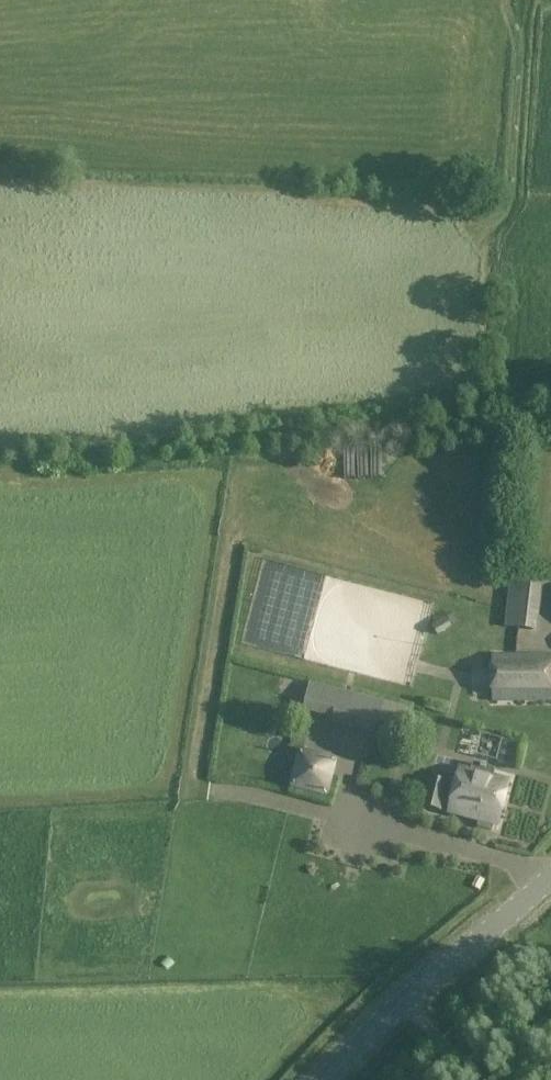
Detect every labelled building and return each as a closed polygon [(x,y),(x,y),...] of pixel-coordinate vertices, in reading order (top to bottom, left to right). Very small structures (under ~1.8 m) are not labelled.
[(538,574),(506,575),(507,626),(540,625),(538,574)] [(492,702),(550,702),(550,654),(493,655),(492,702)] [(377,720),(381,693),(334,686),(330,713),(377,720)] [(461,770),(456,788),(447,786),(448,784),(430,779),(423,806),(441,810),(444,798),(453,800),(450,812),(483,821),(481,827),(493,830),(494,824),(498,825),(509,783),(461,770)]
